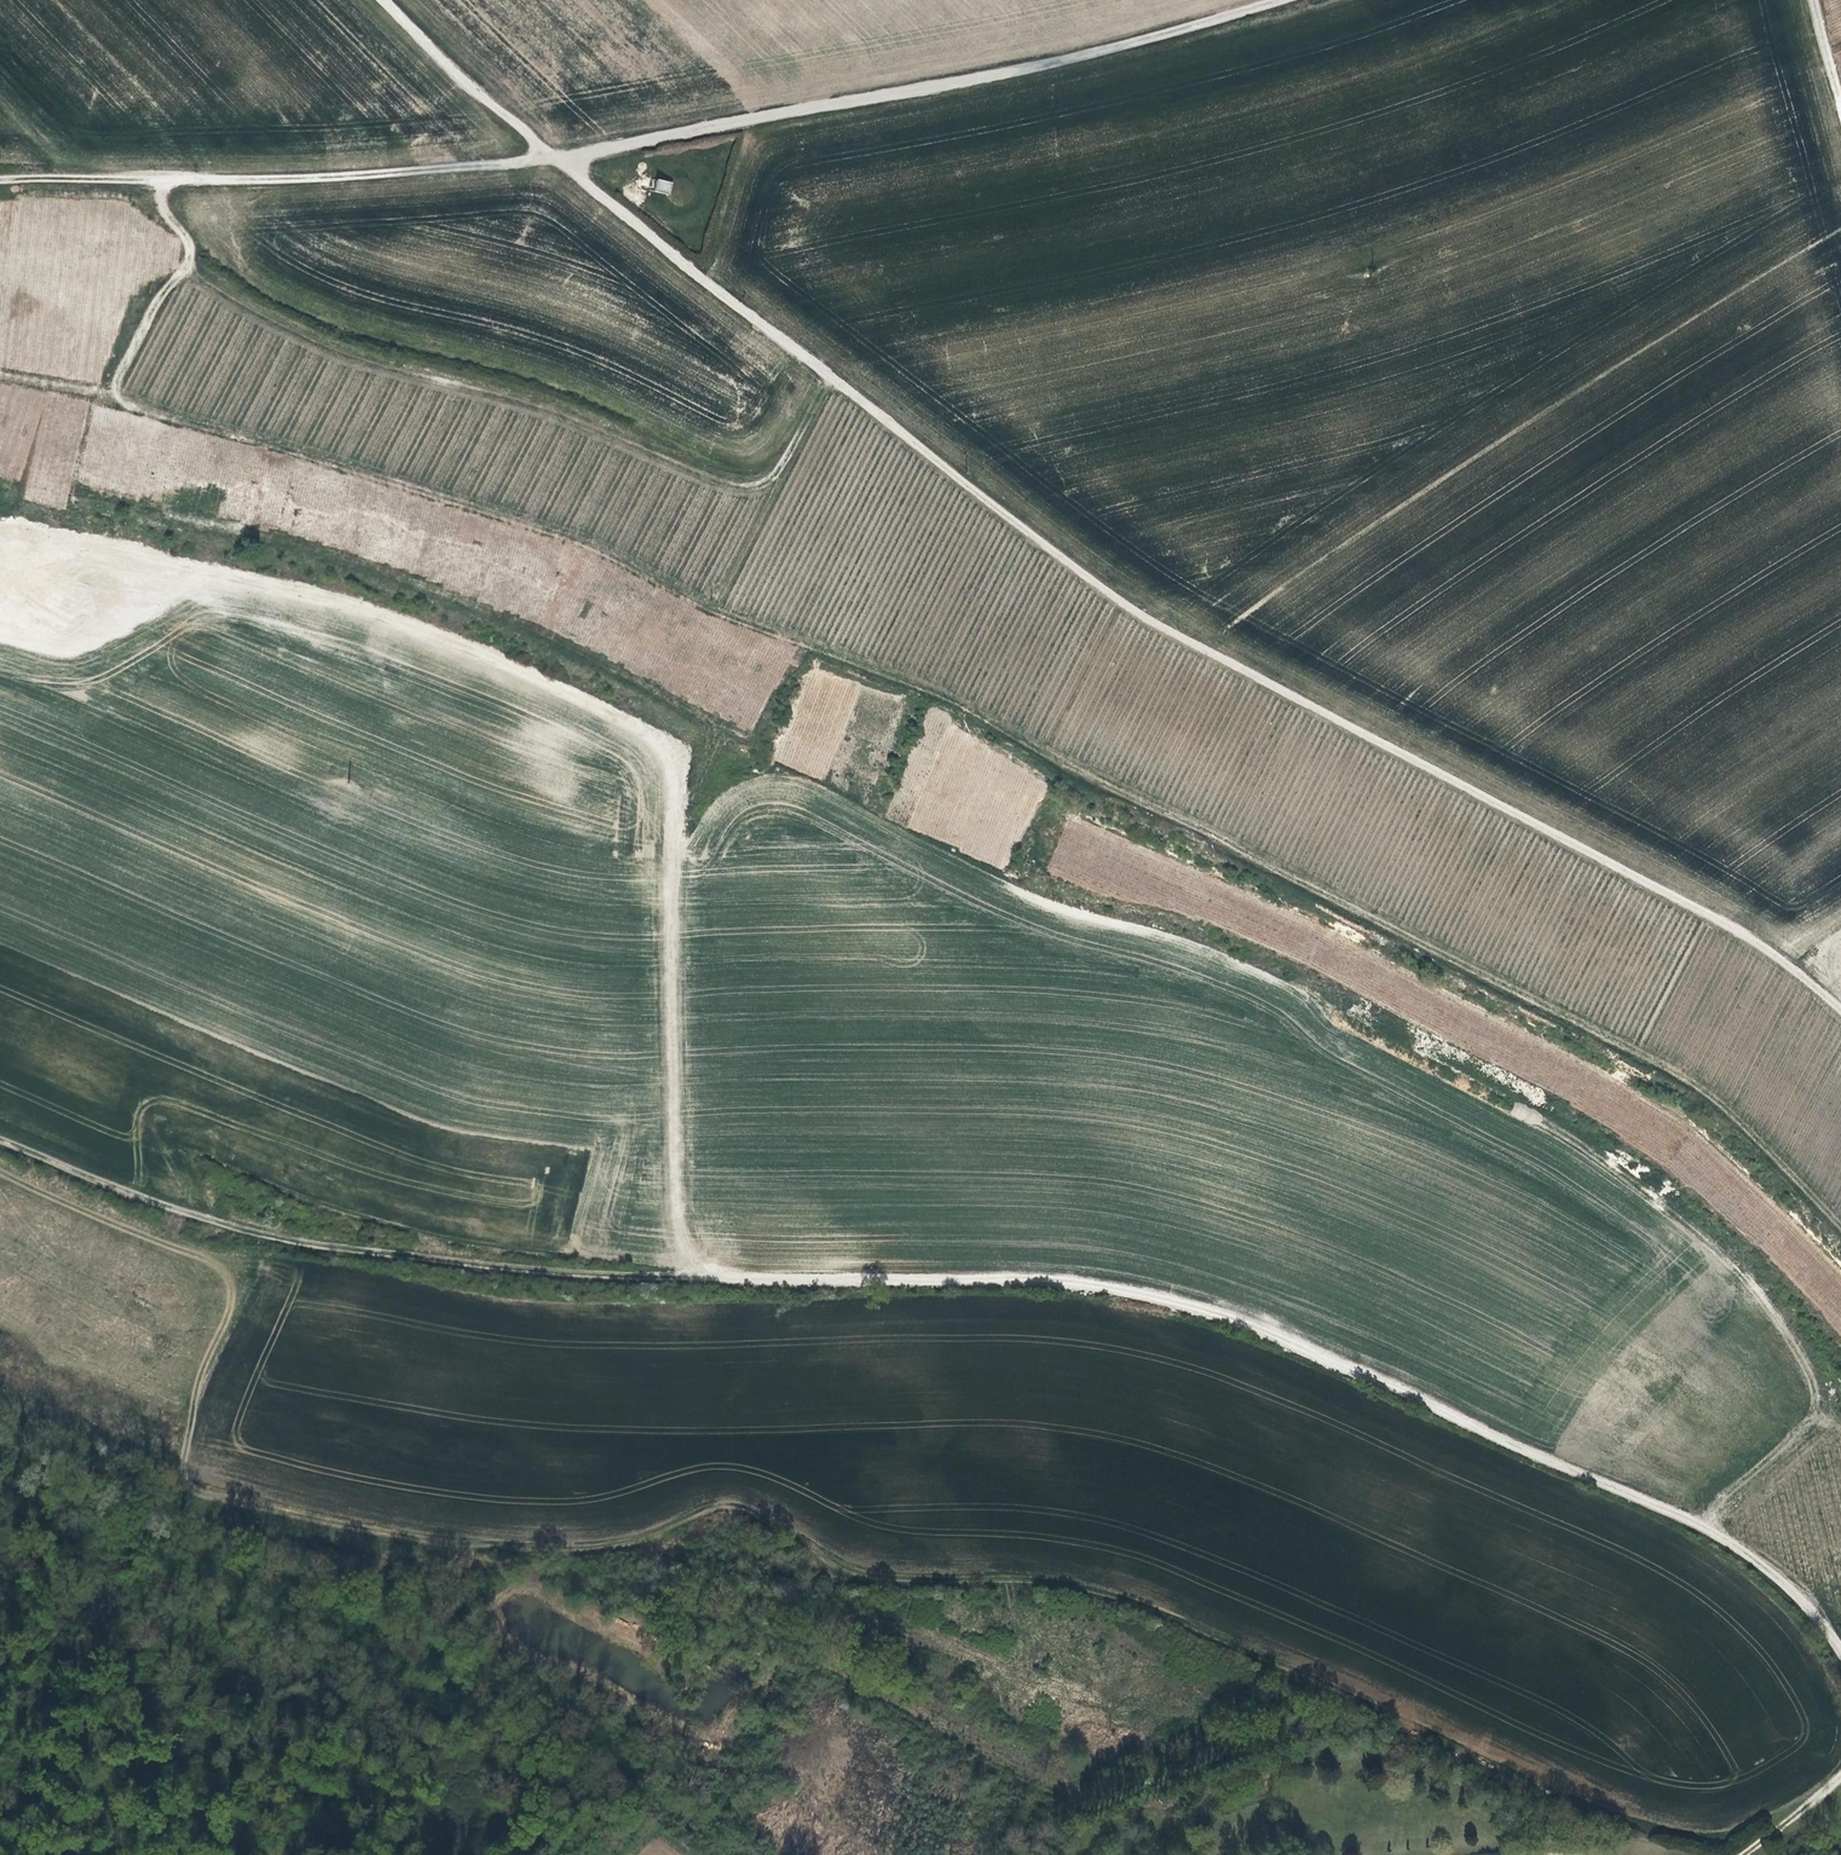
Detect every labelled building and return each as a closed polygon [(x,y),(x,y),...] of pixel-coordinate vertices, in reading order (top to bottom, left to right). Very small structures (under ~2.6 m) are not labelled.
[(657,178),(654,191),(670,195),(673,182),(657,178)]
